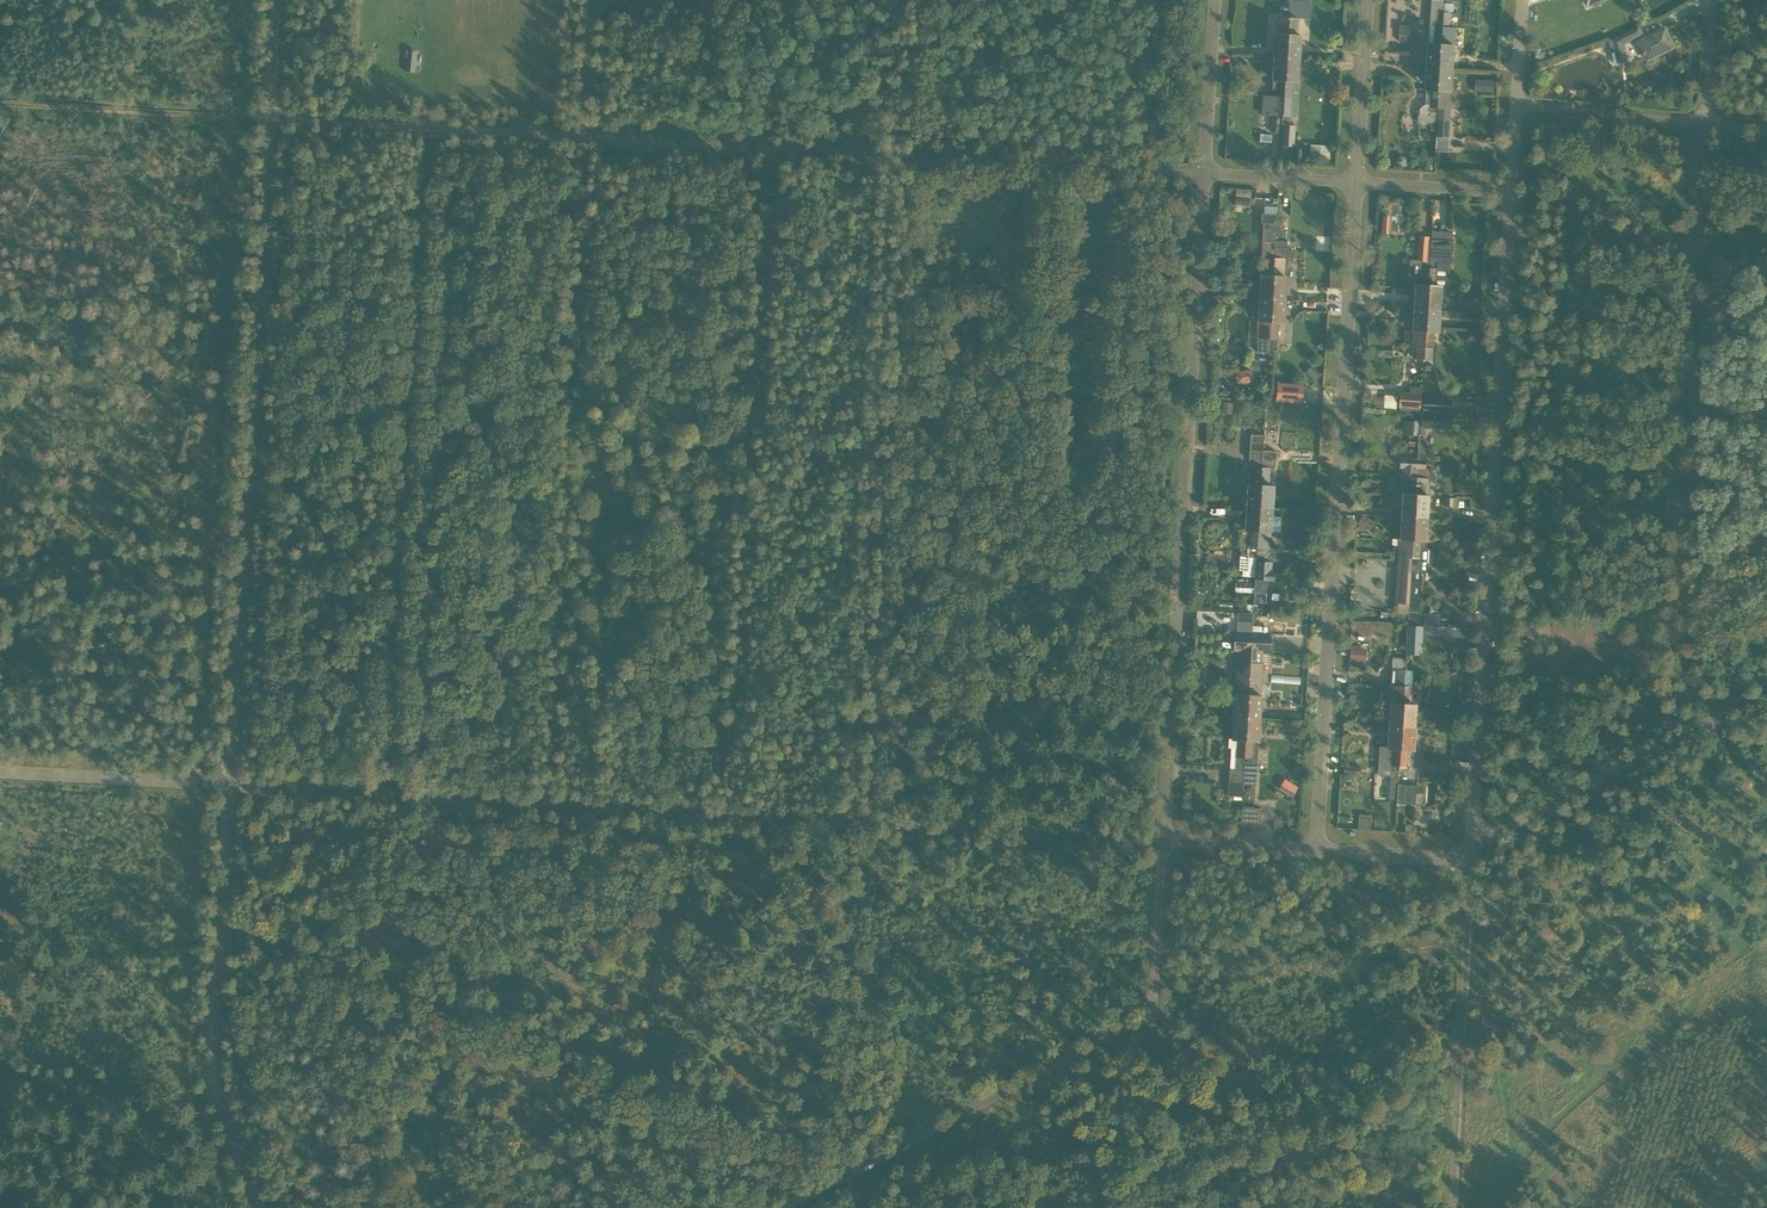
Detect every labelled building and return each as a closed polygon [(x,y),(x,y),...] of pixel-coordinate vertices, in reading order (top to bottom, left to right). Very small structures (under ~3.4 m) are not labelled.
[(1428,66),(1441,67),(1444,12),(1444,0),(1432,0),(1430,27),(1436,27),(1435,44),(1429,44),(1428,66)] [(1441,67),(1454,68),(1456,45),(1450,45),(1452,13),(1444,12),(1441,67)] [(1273,57),(1286,57),(1288,17),(1281,17),(1280,35),(1274,34),(1273,57)] [(1286,57),(1299,58),(1301,36),(1296,36),(1297,18),(1288,17),(1286,57)] [(1613,42),(1608,43),(1610,50),(1614,49),(1618,62),(1627,60),(1624,45),(1623,43),(1633,38),(1643,34),(1640,27),(1629,31),(1612,39),(1613,42)] [(1665,29),(1654,34),(1639,42),(1648,59),(1673,46),(1665,29)] [(415,72),(417,51),(404,50),(403,56),(407,57),(405,71),(415,72)] [(1273,57),(1272,79),(1273,79),(1272,89),(1276,89),(1275,112),(1275,116),(1282,116),(1286,57),(1273,57)] [(1298,81),(1299,58),(1286,57),(1282,116),(1282,124),(1283,124),(1282,146),(1293,146),(1295,125),(1290,125),(1291,113),(1293,80),(1298,81)] [(1418,123),(1438,125),(1441,67),(1428,66),(1427,89),(1426,104),(1431,104),(1430,112),(1430,116),(1419,116),(1418,123)] [(1453,90),(1454,68),(1441,67),(1438,125),(1437,136),(1436,150),(1449,151),(1450,137),(1452,108),(1450,108),(1451,90),(1453,90)] [(1475,79),(1474,91),(1493,92),(1493,79),(1475,79)] [(1272,118),(1270,131),(1280,132),(1281,119),(1272,118)] [(1309,144),(1309,159),(1331,159),(1331,144),(1309,144)] [(1326,194),(1326,199),(1330,202),(1334,202),(1334,196),(1332,195),(1326,194)] [(1261,213),(1261,223),(1263,223),(1261,258),(1269,258),(1270,252),(1274,252),(1275,247),(1275,242),(1276,213),(1266,213),(1264,213),(1261,213)] [(1428,247),(1428,237),(1419,236),(1417,260),(1421,261),(1420,277),(1416,277),(1415,285),(1413,307),(1426,308),(1430,247),(1428,247)] [(1450,264),(1451,239),(1428,237),(1428,247),(1430,247),(1426,308),(1440,309),(1442,264),(1450,264)] [(1275,247),(1274,252),(1271,299),(1285,299),(1286,277),(1287,248),(1275,247)] [(1261,258),(1259,298),(1271,299),(1274,252),(1270,252),(1269,258),(1261,258)] [(1259,298),(1257,320),(1256,338),(1258,338),(1258,352),(1268,352),(1268,349),(1271,299),(1259,298)] [(1283,322),(1285,299),(1271,299),(1268,349),(1276,350),(1278,321),(1283,322)] [(1423,359),(1426,308),(1413,307),(1411,347),(1416,347),(1416,359),(1423,359)] [(1423,359),(1431,360),(1432,348),(1433,331),(1438,331),(1440,309),(1426,308),(1423,359)] [(1239,372),(1235,376),(1237,383),(1243,384),(1250,382),(1254,377),(1252,371),(1246,370),(1239,372)] [(1277,383),(1276,400),(1302,402),(1303,385),(1277,383)] [(1420,394),(1401,392),(1400,406),(1419,408),(1420,394)] [(1434,398),(1433,410),(1450,411),(1451,399),(1434,398)] [(1223,401),(1222,412),(1231,412),(1232,402),(1223,401)] [(1422,427),(1432,427),(1449,428),(1450,417),(1433,415),(1423,415),(1422,427)] [(1402,435),(1418,435),(1419,421),(1403,420),(1402,435)] [(1263,435),(1251,434),(1249,459),(1254,459),(1252,485),(1247,485),(1246,507),(1259,508),(1263,435)] [(1262,450),(1259,508),(1272,509),(1274,486),(1268,486),(1269,468),(1275,468),(1276,451),(1262,450)] [(1402,494),(1401,516),(1414,517),(1417,459),(1401,458),(1400,467),(1404,467),(1402,494)] [(1417,459),(1414,517),(1427,518),(1429,485),(1424,484),(1425,459),(1417,459)] [(1453,498),(1445,498),(1444,507),(1452,507),(1453,498)] [(1256,550),(1259,508),(1246,507),(1244,529),(1250,530),(1248,550),(1256,550)] [(1256,550),(1256,552),(1265,553),(1265,544),(1270,544),(1271,531),(1280,532),(1281,517),(1272,516),(1272,509),(1259,508),(1256,550)] [(1361,515),(1357,524),(1370,530),(1374,521),(1361,515)] [(1398,572),(1396,602),(1409,603),(1410,572),(1414,517),(1401,516),(1398,572)] [(1424,571),(1427,518),(1414,517),(1410,572),(1409,603),(1408,611),(1408,621),(1419,621),(1421,592),(1418,592),(1419,571),(1424,571)] [(1241,529),(1239,549),(1248,550),(1250,530),(1244,529),(1241,529)] [(1240,555),(1239,570),(1242,571),(1255,571),(1256,561),(1256,556),(1240,555)] [(1255,571),(1254,592),(1254,593),(1265,594),(1266,580),(1273,580),(1274,572),(1271,572),(1271,562),(1256,561),(1255,571)] [(1235,591),(1253,592),(1253,581),(1235,581),(1235,591)] [(1422,627),(1407,626),(1406,653),(1420,654),(1422,627)] [(1237,661),(1233,716),(1247,717),(1251,633),(1235,632),(1233,651),(1238,651),(1237,661)] [(1247,717),(1260,718),(1261,695),(1263,663),(1261,663),(1262,652),(1269,653),(1270,634),(1252,633),(1251,633),(1247,717)] [(1364,661),(1364,644),(1349,644),(1349,661),(1364,661)] [(1404,686),(1403,686),(1404,669),(1392,669),(1391,686),(1396,686),(1395,703),(1390,703),(1388,725),(1401,726),(1404,686)] [(1401,726),(1414,727),(1417,690),(1411,689),(1412,687),(1404,686),(1401,726)] [(1242,796),(1243,784),(1247,717),(1233,716),(1232,739),(1237,739),(1235,769),(1229,769),(1228,783),(1228,796),(1242,796)] [(1243,784),(1255,785),(1257,761),(1258,740),(1260,718),(1247,717),(1243,784)] [(1388,725),(1386,758),(1391,758),(1391,766),(1390,773),(1389,798),(1396,799),(1397,799),(1398,784),(1399,771),(1401,726),(1388,725)] [(1401,726),(1399,771),(1412,772),(1414,727),(1401,726)] [(1361,767),(1344,766),(1344,774),(1360,775),(1361,767)] [(1277,789),(1293,796),(1298,785),(1282,778),(1277,789)] [(1398,784),(1397,799),(1396,799),(1396,804),(1414,804),(1416,786),(1398,784)] [(1261,808),(1242,807),(1241,822),(1260,823),(1261,808)] [(1358,829),(1370,830),(1371,815),(1358,815),(1358,829)]
